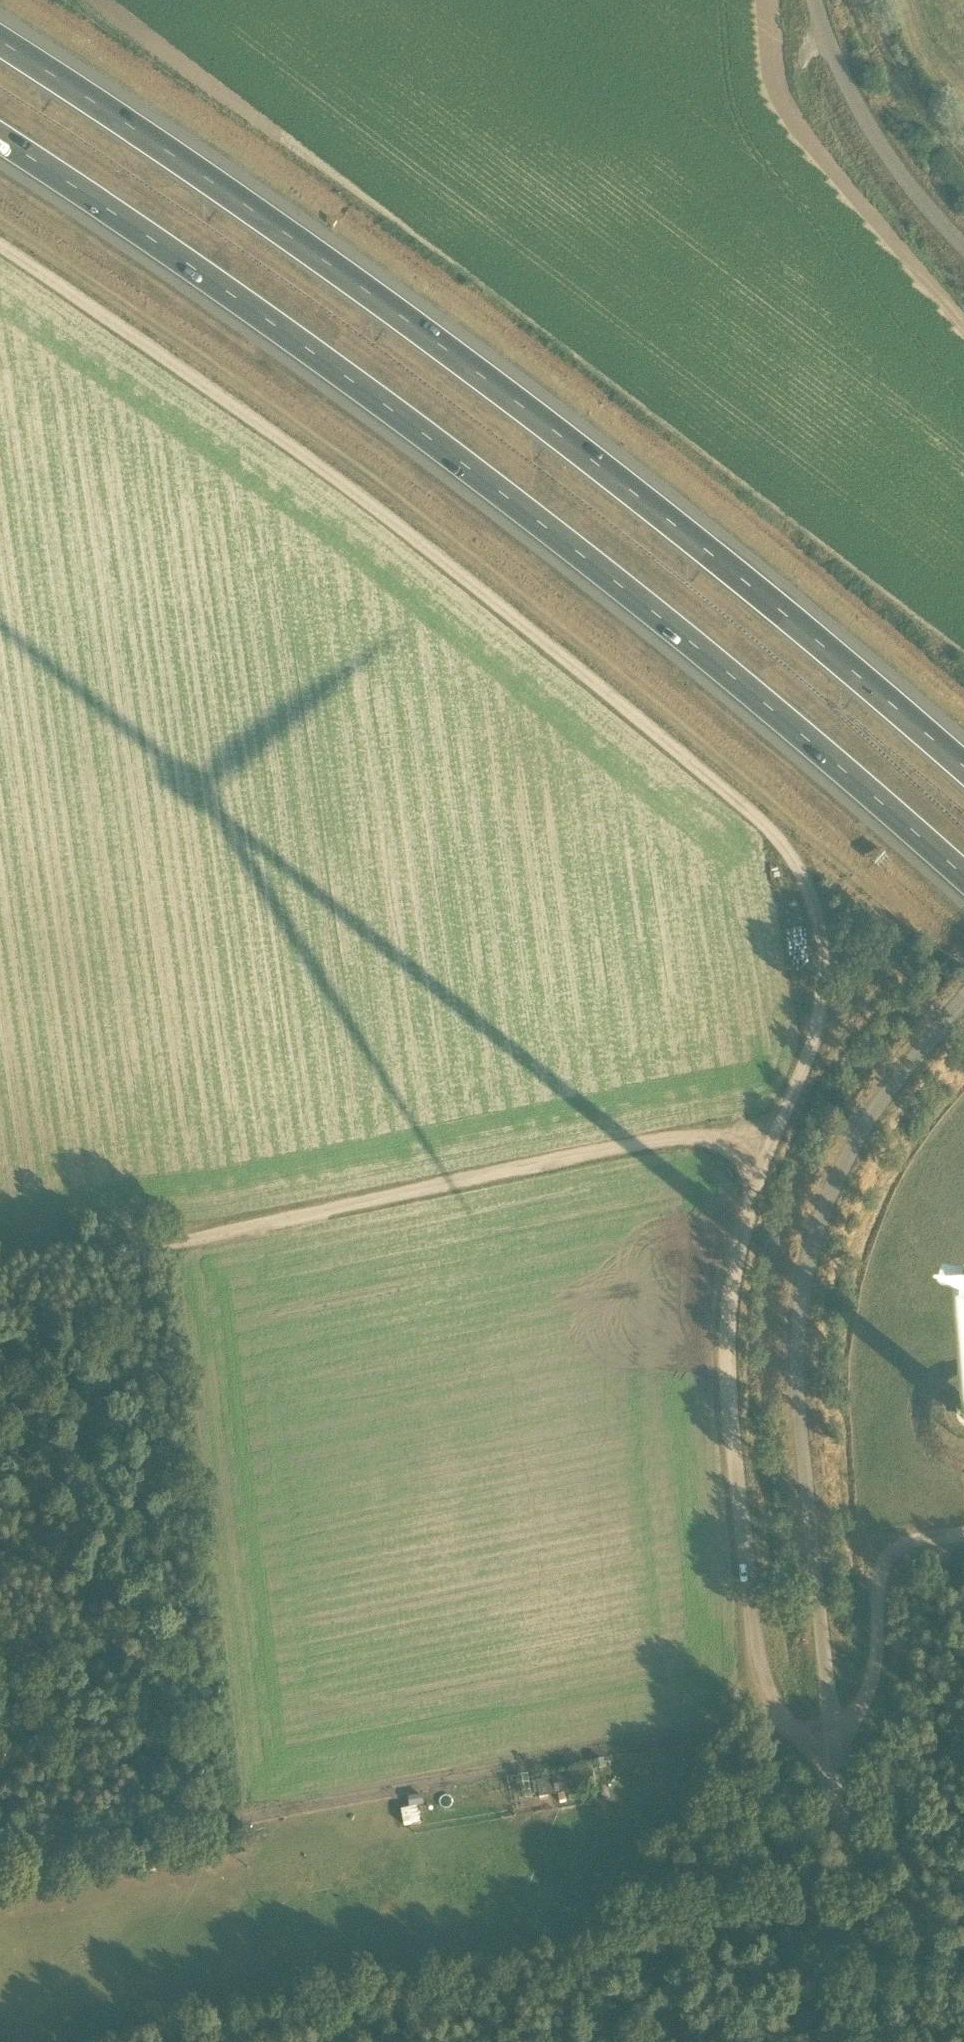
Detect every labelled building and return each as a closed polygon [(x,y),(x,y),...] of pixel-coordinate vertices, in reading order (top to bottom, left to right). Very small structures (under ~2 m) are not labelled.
[(593,1770),(536,1781),(539,1797),(596,1786),(593,1770)]
